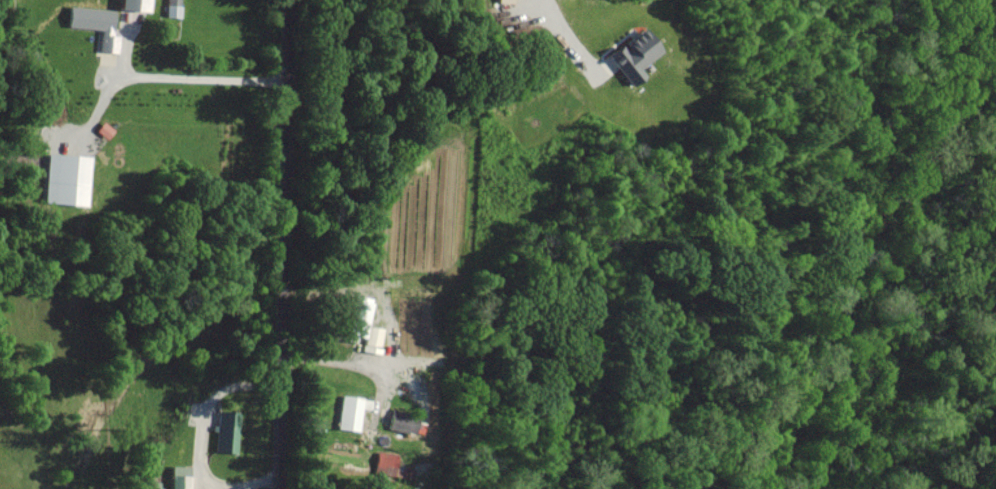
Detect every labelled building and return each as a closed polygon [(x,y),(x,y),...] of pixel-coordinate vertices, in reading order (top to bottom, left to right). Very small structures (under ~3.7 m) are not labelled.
[(153,10),(153,0),(125,0),(125,9),(153,10)] [(167,16),(181,16),(182,0),(168,0),(167,16)] [(102,29),(100,50),(118,52),(120,35),(115,35),(117,10),(72,5),(70,26),(102,29)] [(635,67),(654,53),(637,29),(618,43),(602,54),(625,86),(640,75),(635,67)] [(46,203),(90,205),(92,156),(49,153),(46,203)] [(339,332),(349,335),(349,334),(360,337),(369,302),(349,296),(339,332)] [(333,428),(355,430),(357,407),(365,408),(366,399),(336,395),(333,428)] [(220,434),(214,434),(213,451),(236,452),(237,410),(220,410),(220,434)] [(383,428),(409,433),(412,415),(386,410),(383,428)] [(391,474),(392,452),(372,452),(371,473),(391,474)] [(185,475),(185,466),(166,465),(165,488),(185,488),(185,475)]
